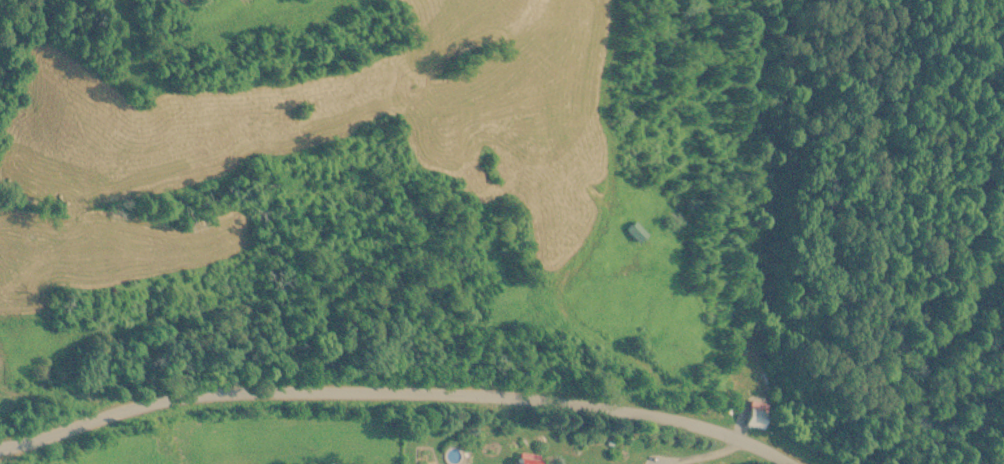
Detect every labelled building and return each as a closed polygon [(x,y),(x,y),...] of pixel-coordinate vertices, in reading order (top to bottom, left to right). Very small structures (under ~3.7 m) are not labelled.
[(764,431),(770,407),(750,402),(743,425),(764,431)] [(515,463),(544,463),(544,456),(516,455),(515,463)]
